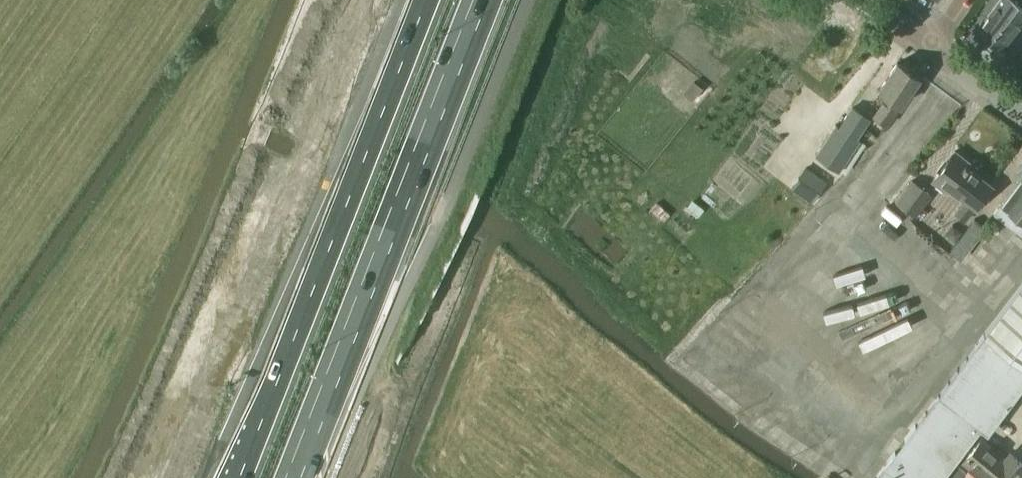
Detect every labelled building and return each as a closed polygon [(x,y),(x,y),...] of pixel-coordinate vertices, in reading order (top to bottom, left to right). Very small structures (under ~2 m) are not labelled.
[(977,30),(989,39),(1014,4),(1015,5),(1017,3),(1019,0),(989,0),(980,12),(986,17),(977,30)] [(989,39),(1002,49),(1021,23),(1021,0),(1019,0),(1017,3),(1015,5),(1014,4),(989,39)] [(887,126),(901,106),(920,77),(898,62),(878,91),(894,101),(890,106),(882,101),(872,116),(887,126)] [(839,171),(846,161),(852,165),(867,145),(858,138),(870,117),(853,105),(839,125),(836,123),(815,154),(839,171)] [(993,186),(974,171),(968,167),(971,163),(955,151),(932,181),(946,192),(949,188),(964,200),(954,213),(965,222),(975,208),(976,209),(993,186)] [(846,196),(873,163),(864,156),(838,189),(846,196)] [(828,181),(805,167),(791,188),(814,203),(828,181)] [(1005,222),(1021,200),(1021,177),(1001,204),(994,214),(1005,222)] [(933,195),(912,179),(895,201),(916,217),(933,195)] [(692,200),(685,209),(697,218),(704,209),(692,200)] [(1005,222),(1021,235),(1021,200),(1005,222)] [(651,209),(664,221),(670,213),(657,202),(651,209)] [(853,233),(822,207),(809,222),(840,249),(853,233)] [(962,260),(986,228),(974,219),(950,251),(962,260)] [(1021,365),(1021,285),(984,335),(1021,365)] [(797,312),(792,317),(806,328),(823,308),(804,292),(791,307),(797,312)] [(984,335),(875,477),(942,477),(981,428),(988,433),(1021,388),(1021,365),(984,335)] [(756,361),(749,369),(789,404),(796,396),(756,361)] [(970,468),(982,477),(1019,477),(1021,474),(1021,463),(1009,452),(1006,457),(983,437),(962,462),(970,468)] [(952,477),(961,477),(966,471),(957,464),(948,476),(952,477)]
